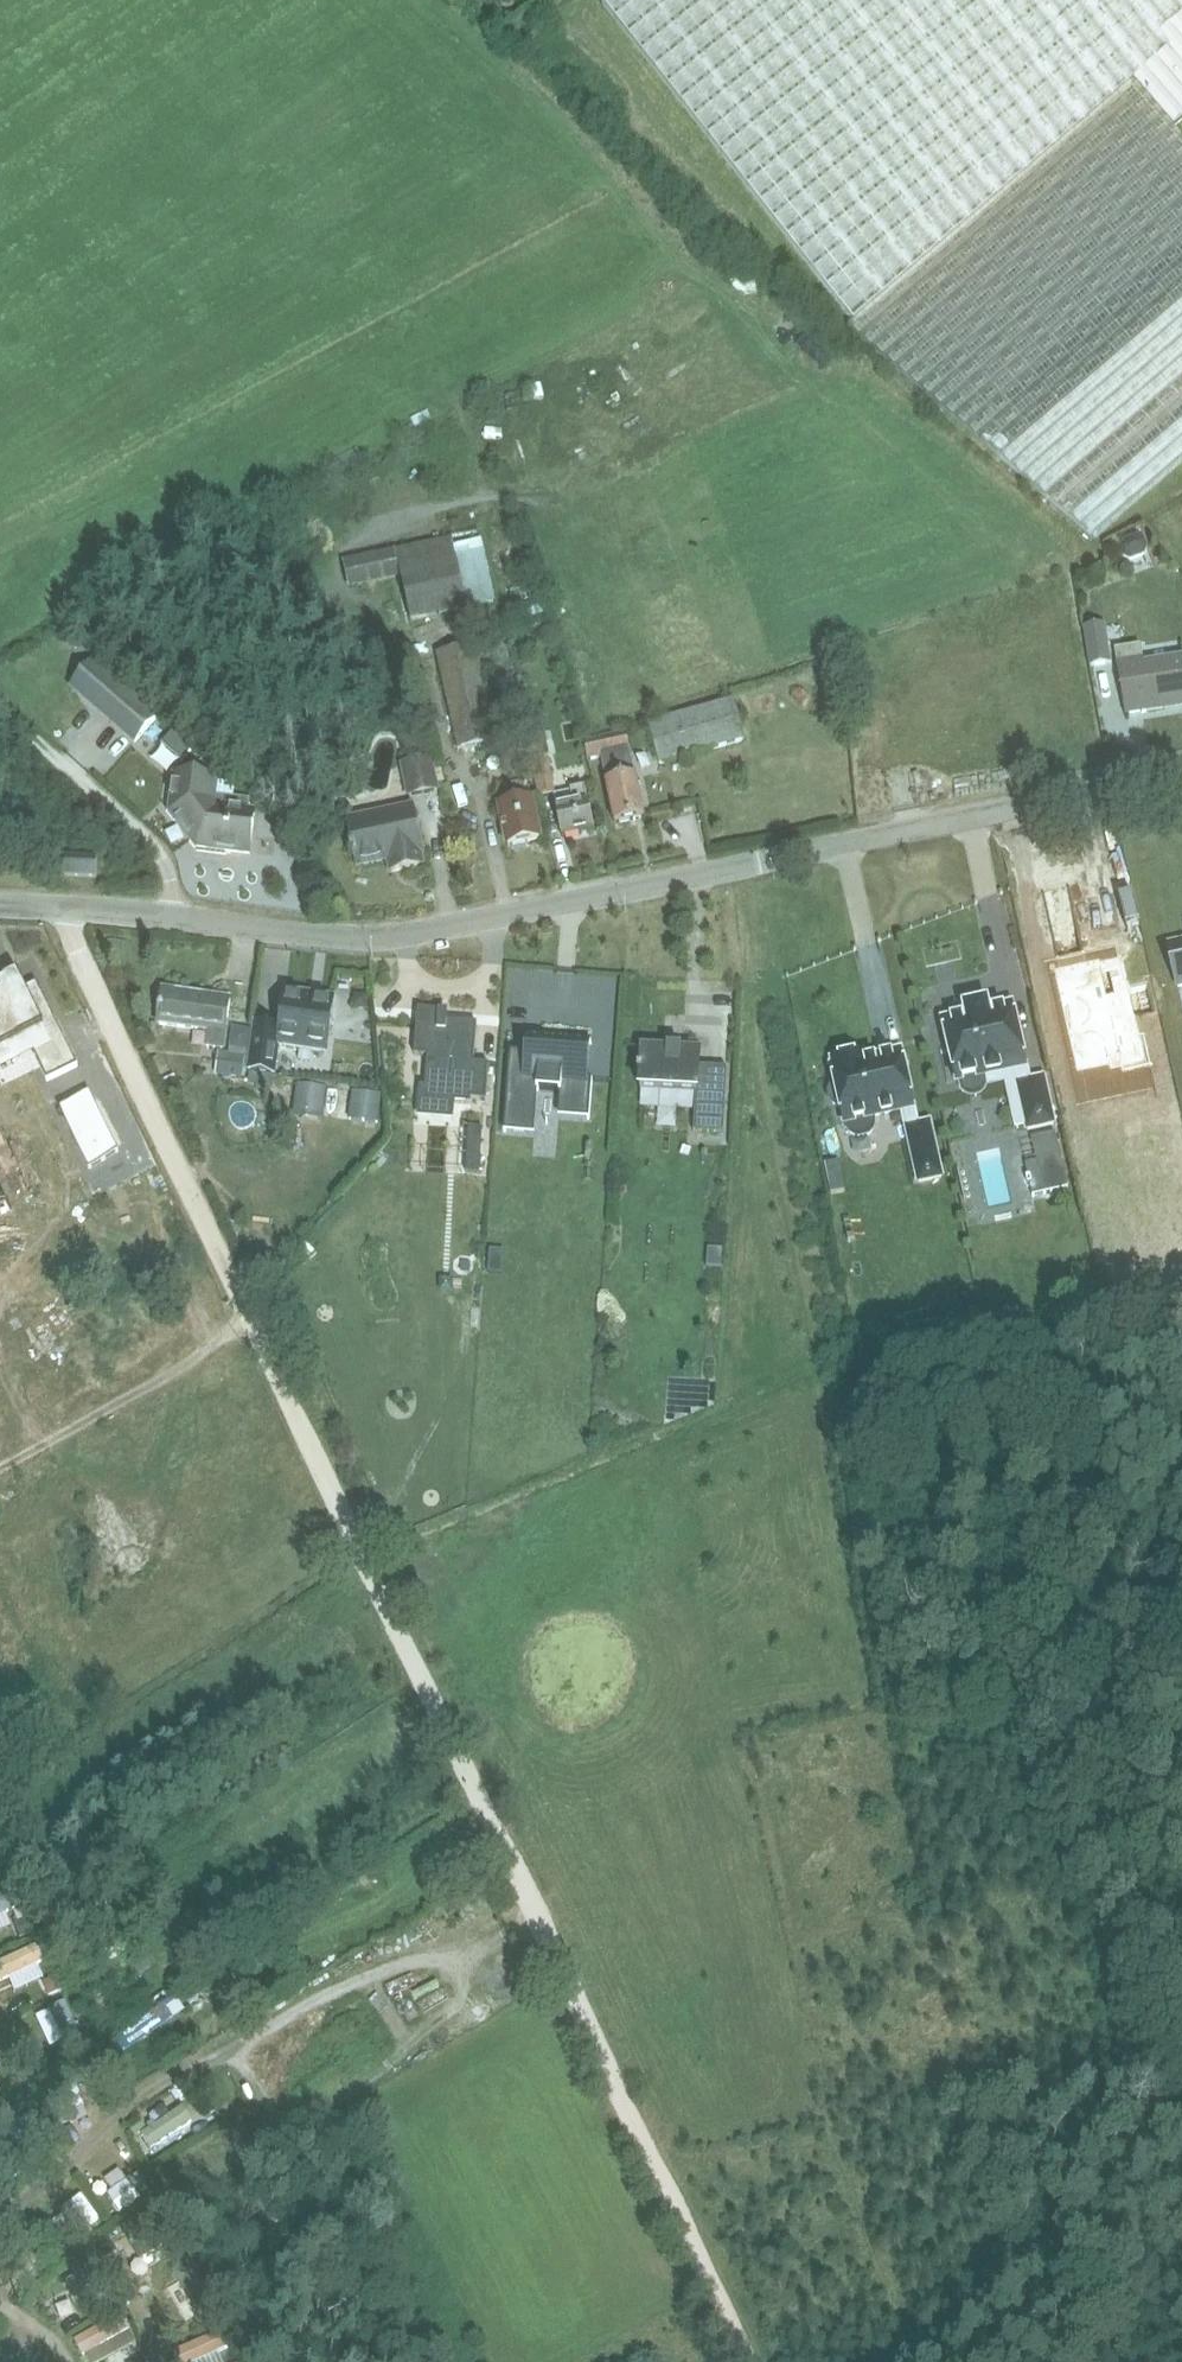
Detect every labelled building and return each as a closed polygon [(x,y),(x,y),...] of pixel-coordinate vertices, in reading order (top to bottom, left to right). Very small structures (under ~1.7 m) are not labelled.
[(853,328),(1131,80),(1173,132),(1181,125),(1181,0),(607,0),(600,6),(853,328)] [(1120,528),(1106,539),(1118,553),(1131,542),(1120,528)] [(454,541),(355,559),(359,585),(408,576),(416,622),(467,613),(454,541)] [(1086,630),(1092,668),(1110,665),(1104,627),(1086,630)] [(444,653),(462,749),(498,742),(480,646),(444,653)] [(1124,696),(1128,720),(1129,720),(1128,715),(1164,709),(1162,700),(1169,699),(1170,702),(1181,700),(1181,660),(1140,667),(1139,659),(1119,662),(1124,696)] [(86,699),(136,743),(156,720),(94,664),(79,682),(86,699)] [(649,726),(654,743),(660,766),(744,742),(733,702),(649,726)] [(584,744),(588,761),(603,758),(629,752),(630,752),(626,735),(584,744)] [(629,752),(603,758),(608,785),(607,785),(610,802),(615,825),(645,819),(640,796),(636,779),(634,779),(629,752)] [(407,762),(412,793),(438,789),(433,758),(407,762)] [(535,762),(541,799),(553,796),(547,760),(535,762)] [(437,778),(442,797),(454,794),(449,775),(437,778)] [(198,848),(250,855),(254,822),(247,821),(250,803),(214,799),(216,782),(176,777),(171,813),(198,848)] [(499,804),(504,825),(509,848),(540,842),(528,782),(511,786),(514,801),(499,804)] [(554,798),(558,814),(563,837),(594,830),(585,791),(554,798)] [(344,822),(350,849),(352,856),(355,856),(358,869),(389,862),(391,874),(423,867),(421,855),(423,855),(413,807),(344,822)] [(65,877),(97,878),(97,860),(66,859),(65,877)] [(1170,947),(1179,988),(1181,987),(1181,944),(1170,947)] [(1148,982),(1141,953),(1123,957),(1122,955),(1118,956),(1118,958),(1115,959),(1115,956),(1112,957),(1113,959),(1110,960),(1109,957),(1106,958),(1107,961),(1101,962),(1100,957),(1098,957),(1098,961),(1090,962),(1089,959),(1087,960),(1088,963),(1059,969),(1059,970),(1055,971),(1057,978),(1052,975),(1051,976),(1058,981),(1061,994),(1055,993),(1055,995),(1061,997),(1071,1039),(1066,1043),(1067,1045),(1071,1041),(1074,1054),(1070,1061),(1071,1062),(1075,1056),(1078,1071),(1109,1065),(1110,1070),(1112,1069),(1122,1067),(1127,1088),(1129,1087),(1128,1085),(1145,1081),(1144,1077),(1142,1067),(1150,1065),(1157,1098),(1159,1098),(1145,1033),(1141,1034),(1137,1018),(1130,987),(1146,983),(1148,982)] [(965,1009),(967,1018),(943,1023),(957,1083),(1005,1073),(1018,1133),(1028,1131),(1054,1125),(1044,1081),(1049,1080),(1025,975),(1005,980),(1011,1008),(989,1013),(987,1004),(965,1009)] [(0,984),(0,1051),(26,1038),(48,1083),(78,1068),(38,985),(18,995),(10,979),(0,984)] [(159,1026),(182,1029),(209,1033),(207,1047),(224,1049),(231,1001),(164,991),(159,1026)] [(278,1048),(279,1048),(327,1055),(335,999),(286,992),(281,1029),(278,1048)] [(419,1012),(415,1058),(429,1060),(425,1104),(472,1108),(472,1103),(487,1104),(490,1067),(475,1066),(478,1027),(440,1024),(441,1014),(419,1012)] [(278,1048),(281,1029),(255,1025),(248,1072),(275,1076),(279,1048),(278,1048)] [(504,1133),(506,1133),(508,1116),(530,1118),(532,1089),(538,1089),(537,1092),(539,1092),(561,1094),(562,1094),(562,1091),(568,1092),(567,1111),(589,1112),(588,1120),(590,1120),(593,1080),(588,1080),(590,1045),(592,1045),(592,1043),(541,1039),(541,1040),(529,1039),(529,1040),(528,1045),(527,1054),(510,1052),(504,1133)] [(724,1135),(728,1069),(699,1067),(700,1052),(682,1051),(682,1049),(668,1048),(668,1050),(643,1049),(642,1072),(639,1071),(639,1076),(642,1076),(641,1092),(696,1095),(694,1133),(724,1135)] [(212,1075),(242,1079),(245,1058),(215,1054),(212,1075)] [(832,1085),(828,1092),(828,1099),(831,1105),(838,1111),(841,1110),(844,1124),(845,1124),(846,1127),(846,1129),(848,1134),(853,1139),(859,1141),(870,1138),(875,1134),(877,1128),(876,1122),(876,1120),(875,1117),(903,1111),(919,1183),(942,1178),(930,1124),(917,1127),(913,1109),(914,1108),(902,1055),(901,1054),(875,1060),(864,1063),(862,1055),(849,1058),(833,1062),(835,1069),(832,1069),(832,1070),(834,1078),(835,1084),(832,1085)] [(297,1087),(294,1118),(324,1122),(327,1091),(297,1087)] [(90,1090),(59,1105),(88,1166),(119,1152),(90,1090)] [(353,1093),(350,1122),(378,1125),(382,1096),(353,1093)] [(28,1179),(10,1127),(0,1131),(0,1189),(28,1179)] [(1057,1132),(1036,1137),(1037,1139),(1038,1138),(1044,1161),(1045,1161),(1044,1158),(1062,1154),(1057,1132)] [(827,1151),(810,1153),(813,1183),(830,1181),(827,1151)] [(468,1156),(467,1177),(481,1178),(482,1157),(468,1156)] [(482,1261),(494,1260),(493,1242),(481,1242),(482,1261)] [(132,2121),(145,2144),(196,2114),(183,2092),(132,2121)] [(95,2168),(115,2199),(135,2186),(114,2155),(95,2168)] [(75,2229),(99,2206),(74,2180),(50,2202),(75,2229)] [(75,2318),(85,2340),(123,2322),(113,2300),(75,2318)] [(186,2361),(212,2361),(200,2349),(186,2361)]
